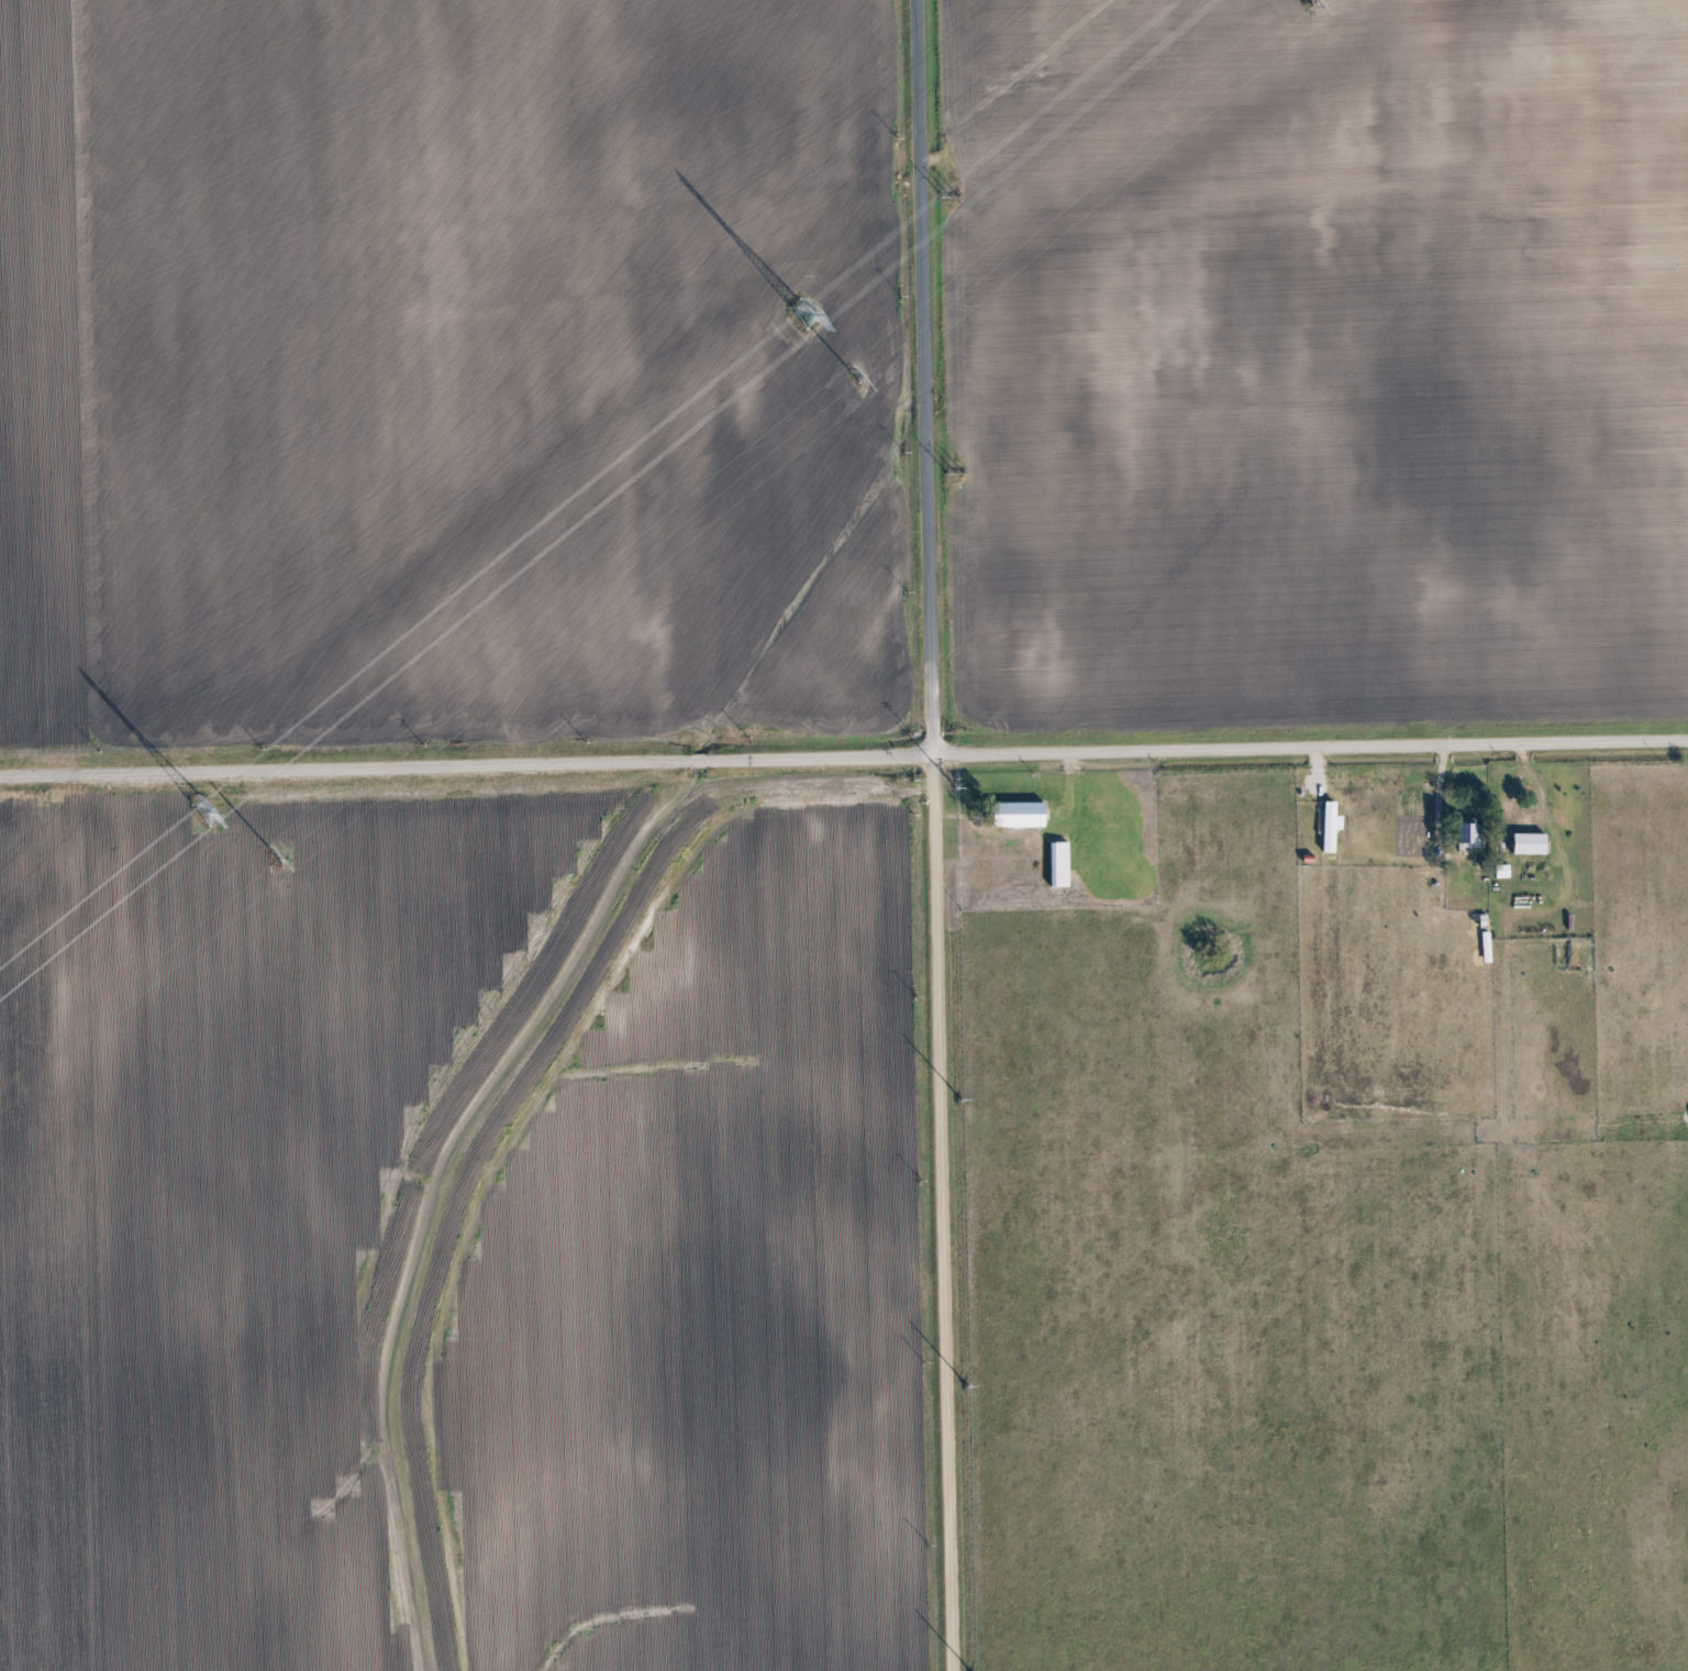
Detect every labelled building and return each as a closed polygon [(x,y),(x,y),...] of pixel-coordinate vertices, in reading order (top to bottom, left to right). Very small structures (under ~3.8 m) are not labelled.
[(1043,804),(993,803),(992,828),(1043,828),(1043,804)] [(1334,803),(1324,803),(1322,852),(1332,853),(1334,803)] [(1456,822),(1457,848),(1476,848),(1475,821),(1456,822)] [(1545,835),(1512,834),(1512,855),(1544,855),(1545,835)] [(1067,843),(1049,843),(1050,888),(1068,887),(1067,843)]
